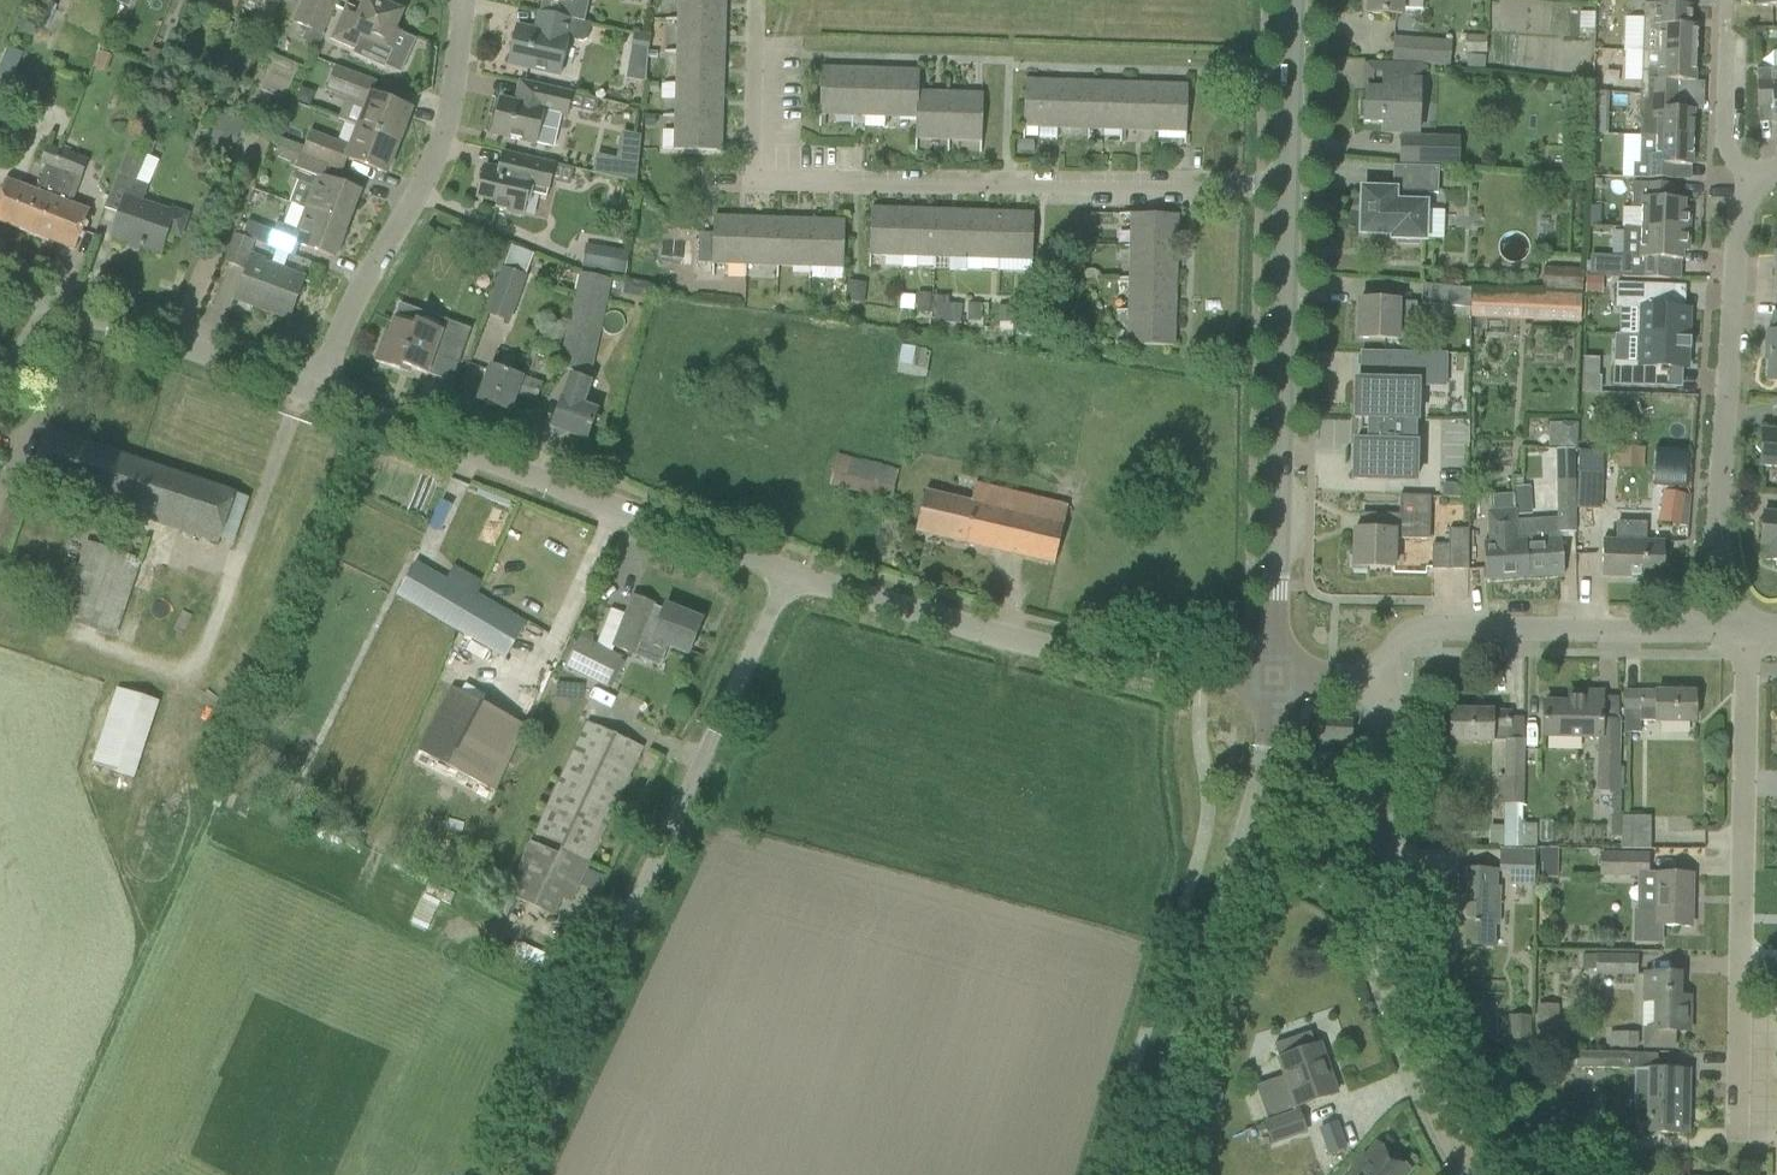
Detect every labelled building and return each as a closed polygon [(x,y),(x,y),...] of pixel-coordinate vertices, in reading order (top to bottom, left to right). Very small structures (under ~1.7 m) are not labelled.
[(132,0),(117,0),(115,3),(128,9),(132,0)] [(295,22),(324,34),(336,6),(323,0),(304,0),(295,22)] [(336,26),(330,40),(354,51),(352,55),(382,69),(399,34),(393,31),(401,13),(380,3),(381,0),(364,0),(358,13),(345,6),(336,26)] [(539,13),(559,18),(568,20),(569,19),(581,22),(586,0),(543,0),(539,13)] [(677,23),(724,24),(725,0),(678,0),(677,23)] [(1368,15),(1392,16),(1401,15),(1401,12),(1422,12),(1422,6),(1422,0),(1368,0),(1368,15)] [(1776,8),(1776,0),(1756,0),(1756,7),(1776,8)] [(36,26),(45,29),(53,7),(45,3),(36,26)] [(1643,3),(1641,53),(1659,53),(1695,55),(1696,27),(1690,27),(1691,7),(1643,3)] [(1581,12),(1580,29),(1595,30),(1596,13),(1581,12)] [(568,20),(559,18),(539,13),(537,13),(533,31),(515,26),(506,64),(557,77),(566,39),(583,43),(587,40),(590,24),(581,22),(569,19),(568,20)] [(677,23),(676,55),(723,56),(724,24),(677,23)] [(631,33),(630,46),(648,48),(649,35),(631,33)] [(1467,37),(1467,54),(1487,54),(1487,37),(1467,37)] [(1391,61),(1449,66),(1451,43),(1394,38),(1391,61)] [(150,49),(145,60),(161,67),(166,55),(150,49)] [(111,57),(98,52),(92,67),(105,73),(111,57)] [(1659,53),(1641,53),(1641,95),(1679,96),(1680,83),(1693,83),(1695,55),(1659,53)] [(676,55),(675,87),(722,89),(723,56),(676,55)] [(1453,67),(1491,69),(1492,57),(1454,55),(1453,67)] [(14,71),(0,65),(0,105),(14,71)] [(1367,66),(1366,83),(1372,83),(1372,92),(1366,92),(1365,104),(1361,104),(1360,119),(1365,120),(1365,123),(1384,124),(1384,134),(1417,135),(1419,67),(1367,66)] [(365,107),(357,127),(397,143),(409,111),(387,103),(370,96),(375,83),(333,67),(324,91),(365,107)] [(1776,125),(1776,69),(1756,70),(1756,79),(1757,109),(1771,108),(1772,125),(1776,125)] [(852,118),(853,72),(820,71),(819,117),(852,118)] [(884,119),(886,73),(853,72),(852,118),(864,118),(864,129),(884,129),(884,119)] [(886,73),(884,119),(916,120),(917,95),(918,73),(886,73)] [(513,103),(498,99),(490,134),(553,149),(560,116),(564,117),(569,93),(518,82),(513,103)] [(647,83),(647,93),(658,93),(658,83),(647,83)] [(1023,129),(1056,130),(1058,84),(1025,83),(1023,129)] [(1088,131),(1090,85),(1058,84),(1056,130),(1088,131)] [(1120,131),(1122,86),(1090,85),(1088,131),(1120,131)] [(1152,132),(1154,87),(1122,86),(1120,131),(1152,132)] [(675,87),(674,119),(721,121),(722,89),(675,87)] [(1154,87),(1152,132),(1185,133),(1187,88),(1154,87)] [(1593,93),(1592,114),(1607,114),(1608,93),(1593,93)] [(948,142),(949,96),(917,95),(916,120),(916,141),(948,142)] [(1655,138),(1691,139),(1692,111),(1679,111),(1679,96),(1641,95),(1641,101),(1639,101),(1638,119),(1656,120),(1655,137),(1655,138)] [(949,96),(948,142),(980,143),(982,97),(949,96)] [(215,129),(206,150),(223,157),(227,148),(231,150),(245,116),(225,108),(222,115),(211,111),(205,125),(215,129)] [(644,116),(644,125),(655,125),(655,116),(644,116)] [(721,121),(674,119),(673,152),(720,154),(721,121)] [(300,156),(326,167),(340,172),(345,159),(362,166),(384,175),(397,143),(357,127),(349,147),(309,131),(300,156)] [(595,155),(591,173),(636,183),(638,156),(640,136),(622,132),(618,152),(616,159),(595,155)] [(134,180),(139,182),(154,145),(134,137),(118,174),(131,179),(134,180)] [(1440,138),(1401,137),(1401,161),(1439,162),(1440,138)] [(1642,156),(1645,156),(1644,164),(1633,164),(1632,178),(1649,180),(1673,181),(1673,167),(1690,167),(1691,139),(1655,138),(1655,137),(1640,137),(1639,152),(1642,156)] [(1018,153),(1034,153),(1035,142),(1018,141),(1018,153)] [(29,233),(60,151),(46,146),(39,165),(44,167),(34,191),(6,180),(0,196),(0,221),(29,233)] [(60,151),(29,233),(74,250),(82,227),(89,212),(71,205),(80,181),(68,176),(76,156),(61,151),(60,151)] [(520,215),(524,195),(544,200),(551,165),(501,153),(497,170),(483,167),(476,198),(495,202),(494,209),(520,215)] [(321,179),(326,167),(300,156),(290,180),(312,188),(304,210),(309,211),(344,226),(357,193),(321,179)] [(1425,240),(1426,194),(1437,194),(1438,168),(1402,166),(1401,192),(1386,191),(1362,190),(1361,235),(1393,236),(1393,240),(1396,240),(1396,246),(1419,247),(1419,240),(1425,240)] [(138,183),(139,182),(134,180),(131,179),(111,237),(141,247),(143,243),(159,248),(165,231),(178,235),(185,212),(171,207),(169,213),(142,204),(148,187),(138,183)] [(1640,230),(1687,231),(1688,210),(1682,210),(1683,201),(1672,200),(1672,185),(1648,185),(1632,183),(1631,209),(1641,209),(1640,230)] [(902,257),(903,211),(870,210),(869,234),(869,256),(902,257)] [(274,223),(271,231),(247,222),(246,224),(241,222),(236,234),(252,240),(291,256),(296,244),(331,258),(344,226),(309,211),(302,228),(298,226),(296,232),(274,223)] [(902,257),(934,258),(935,212),(903,211),(902,257)] [(934,258),(966,259),(967,213),(935,212),(934,258)] [(966,259),(998,260),(999,213),(967,213),(966,259)] [(999,213),(998,260),(1032,261),(1031,239),(1032,214),(999,213)] [(1089,215),(1075,215),(1075,236),(1089,236),(1089,215)] [(1130,248),(1176,249),(1177,216),(1131,215),(1130,248)] [(1588,217),(1588,227),(1599,227),(1600,217),(1588,217)] [(698,233),(698,263),(695,263),(694,276),(712,276),(713,275),(716,275),(717,265),(744,265),(746,220),(713,219),(713,234),(698,233)] [(778,221),(746,220),(744,265),(776,266),(778,221)] [(778,221),(776,266),(809,267),(810,222),(778,221)] [(810,222),(809,267),(843,268),(843,247),(843,223),(810,222)] [(1687,231),(1640,230),(1630,229),(1629,259),(1629,278),(1645,280),(1669,281),(1670,261),(1680,261),(1681,253),(1687,253),(1687,231)] [(252,240),(236,234),(233,233),(222,261),(241,268),(252,240)] [(475,265),(499,273),(501,267),(502,268),(510,246),(486,237),(475,265)] [(585,245),(581,268),(625,275),(629,252),(585,245)] [(483,315),(509,325),(527,278),(525,278),(533,255),(510,246),(502,268),(501,267),(499,273),(483,315)] [(1130,248),(1129,280),(1175,282),(1176,249),(1130,248)] [(1591,276),(1622,275),(1622,255),(1591,256),(1591,276)] [(300,277),(277,269),(250,259),(236,299),(285,317),(300,277)] [(1543,266),(1542,287),(1581,290),(1582,269),(1543,266)] [(609,280),(579,273),(558,368),(588,375),(609,280)] [(1586,292),(1586,293),(1601,294),(1602,277),(1589,277),(1586,277),(1586,292)] [(1129,280),(1128,313),(1174,314),(1175,282),(1129,280)] [(846,282),(844,301),(859,303),(862,284),(846,282)] [(1613,284),(1612,308),(1638,309),(1637,336),(1685,339),(1686,310),(1669,309),(1670,286),(1613,284)] [(1423,285),(1421,304),(1470,309),(1470,290),(1423,285)] [(1471,292),(1471,317),(1538,320),(1539,295),(1471,292)] [(929,314),(929,294),(916,293),(915,313),(929,314)] [(1358,339),(1382,340),(1382,341),(1399,341),(1400,320),(1416,320),(1416,302),(1359,301),(1358,339)] [(383,335),(373,361),(398,370),(400,365),(426,374),(433,355),(457,364),(469,329),(444,320),(440,332),(418,324),(422,312),(399,304),(393,321),(392,320),(387,336),(383,335)] [(960,306),(948,305),(947,318),(959,318),(960,306)] [(966,322),(980,322),(981,305),(967,305),(966,322)] [(1012,323),(1012,306),(998,306),(998,323),(1012,323)] [(1174,314),(1128,313),(1127,346),(1173,347),(1174,314)] [(558,348),(567,326),(550,320),(546,333),(541,332),(538,340),(558,348)] [(1766,330),(1765,348),(1769,348),(1766,382),(1776,383),(1776,331),(1766,330)] [(1610,362),(1609,386),(1666,388),(1666,369),(1683,370),(1685,339),(1637,336),(1636,363),(1610,362)] [(902,345),(896,373),(925,380),(931,352),(902,345)] [(1354,443),(1353,482),(1414,483),(1417,373),(1443,373),(1443,355),(1382,353),(1381,382),(1360,382),(1355,382),(1354,420),(1359,420),(1359,443),(1354,443)] [(534,401),(540,385),(513,376),(490,367),(478,401),(506,412),(513,394),(534,401)] [(1597,378),(1582,377),(1582,393),(1600,393),(1601,378),(1597,378)] [(561,399),(559,405),(550,428),(584,441),(589,428),(600,422),(585,393),(588,386),(569,379),(562,399),(561,399)] [(1559,447),(1575,447),(1576,425),(1559,425),(1559,447)] [(1761,430),(1760,454),(1759,466),(1776,468),(1776,431),(1761,430)] [(30,478),(95,500),(94,504),(217,545),(234,493),(46,431),(39,454),(30,478)] [(1558,533),(1560,533),(1575,532),(1574,509),(1574,450),(1558,450),(1558,455),(1557,455),(1558,518),(1558,533)] [(1579,451),(1577,509),(1600,510),(1603,453),(1579,451)] [(891,500),(898,468),(836,454),(829,486),(891,500)] [(1054,565),(1060,541),(1068,506),(975,485),(971,503),(925,493),(916,532),(1054,565)] [(1442,486),(1442,498),(1468,498),(1468,486),(1442,486)] [(1516,515),(1531,514),(1529,487),(1514,488),(1516,515)] [(1678,525),(1682,496),(1664,493),(1659,522),(1678,525)] [(1524,577),(1529,577),(1526,540),(1517,541),(1516,520),(1515,507),(1513,495),(1489,496),(1490,511),(1486,512),(1488,543),(1483,543),(1483,556),(1485,580),(1524,577)] [(1367,567),(1395,568),(1396,540),(1429,540),(1430,498),(1399,497),(1399,515),(1369,514),(1369,531),(1354,531),(1353,570),(1367,570),(1367,567)] [(1763,512),(1760,546),(1766,546),(1765,561),(1776,561),(1776,566),(1776,567),(1776,514),(1763,512)] [(1526,540),(1529,577),(1563,574),(1561,538),(1560,533),(1558,533),(1558,518),(1516,520),(1517,541),(1526,540)] [(1468,570),(1468,529),(1449,529),(1449,546),(1432,546),(1431,570),(1468,570)] [(1602,541),(1601,577),(1663,578),(1663,567),(1668,567),(1668,554),(1663,554),(1664,542),(1602,541)] [(60,619),(114,637),(130,592),(140,561),(85,543),(75,573),(60,619)] [(414,564),(395,597),(500,657),(519,625),(414,564)] [(633,597),(613,647),(659,665),(667,645),(688,654),(701,621),(664,607),(663,611),(652,606),(652,604),(633,597)] [(563,668),(606,689),(621,656),(591,642),(593,637),(580,632),(563,668)] [(452,687),(417,751),(496,793),(526,728),(452,687)] [(90,766),(128,779),(155,702),(116,689),(90,766)] [(1640,722),(1670,722),(1694,722),(1695,693),(1624,692),(1624,716),(1624,733),(1640,733),(1640,722)] [(1601,722),(1602,693),(1582,693),(1582,704),(1544,703),(1544,736),(1600,738),(1599,753),(1598,753),(1596,792),(1616,793),(1618,722),(1601,722)] [(1491,729),(1509,729),(1509,712),(1450,712),(1450,741),(1474,741),(1491,741),(1491,729)] [(1321,719),(1320,740),(1350,741),(1351,721),(1321,719)] [(530,843),(514,876),(505,895),(554,917),(563,897),(568,900),(642,747),(621,737),(588,721),(588,722),(582,735),(534,834),(561,847),(557,856),(530,843)] [(1524,777),(1522,777),(1523,741),(1506,741),(1506,775),(1498,775),(1498,805),(1504,805),(1522,804),(1523,804),(1524,777)] [(1336,754),(1308,752),(1307,764),(1314,765),(1335,766),(1336,766),(1336,754)] [(647,756),(642,766),(652,771),(657,761),(647,756)] [(1621,836),(1620,793),(1610,793),(1611,836),(1621,836)] [(1503,848),(1522,848),(1522,829),(1523,804),(1522,804),(1504,805),(1503,848)] [(1522,848),(1549,849),(1550,829),(1522,829),(1522,848)] [(1647,876),(1647,850),(1601,850),(1600,874),(1647,876)] [(1532,886),(1533,852),(1501,851),(1500,872),(1510,872),(1509,885),(1532,886)] [(1542,863),(1541,878),(1557,878),(1557,863),(1542,863)] [(1500,887),(1495,887),(1496,872),(1484,871),(1460,870),(1457,945),(1495,946),(1496,926),(1499,926),(1500,887)] [(1654,926),(1667,926),(1691,927),(1692,875),(1656,874),(1654,926)] [(1597,956),(1597,974),(1635,975),(1636,956),(1597,956)] [(1655,1002),(1654,1027),(1643,1027),(1642,1048),(1674,1048),(1674,1031),(1689,1031),(1689,998),(1679,998),(1679,974),(1651,973),(1645,973),(1644,1002),(1655,1002)] [(1558,1006),(1536,1005),(1536,1048),(1568,1048),(1568,1034),(1558,1034),(1558,1006)] [(1530,1017),(1509,1017),(1508,1050),(1530,1050),(1530,1017)] [(1610,1034),(1609,1049),(1638,1049),(1638,1034),(1610,1034)] [(1336,1094),(1319,1044),(1279,1058),(1296,1108),(1336,1094)] [(1550,1066),(1575,1066),(1575,1052),(1550,1051),(1550,1066)] [(1627,1071),(1627,1069),(1627,1053),(1577,1052),(1576,1070),(1627,1071)] [(1650,1069),(1648,1133),(1663,1134),(1687,1134),(1688,1070),(1650,1069)] [(1265,1124),(1271,1143),(1305,1131),(1298,1113),(1265,1124)] [(1334,1123),(1320,1128),(1330,1154),(1344,1149),(1334,1123)] [(1535,1129),(1535,1152),(1570,1153),(1570,1130),(1535,1129)] [(1366,1156),(1363,1154),(1349,1170),(1352,1172),(1350,1174),(1406,1174),(1410,1170),(1376,1143),(1366,1156)]
